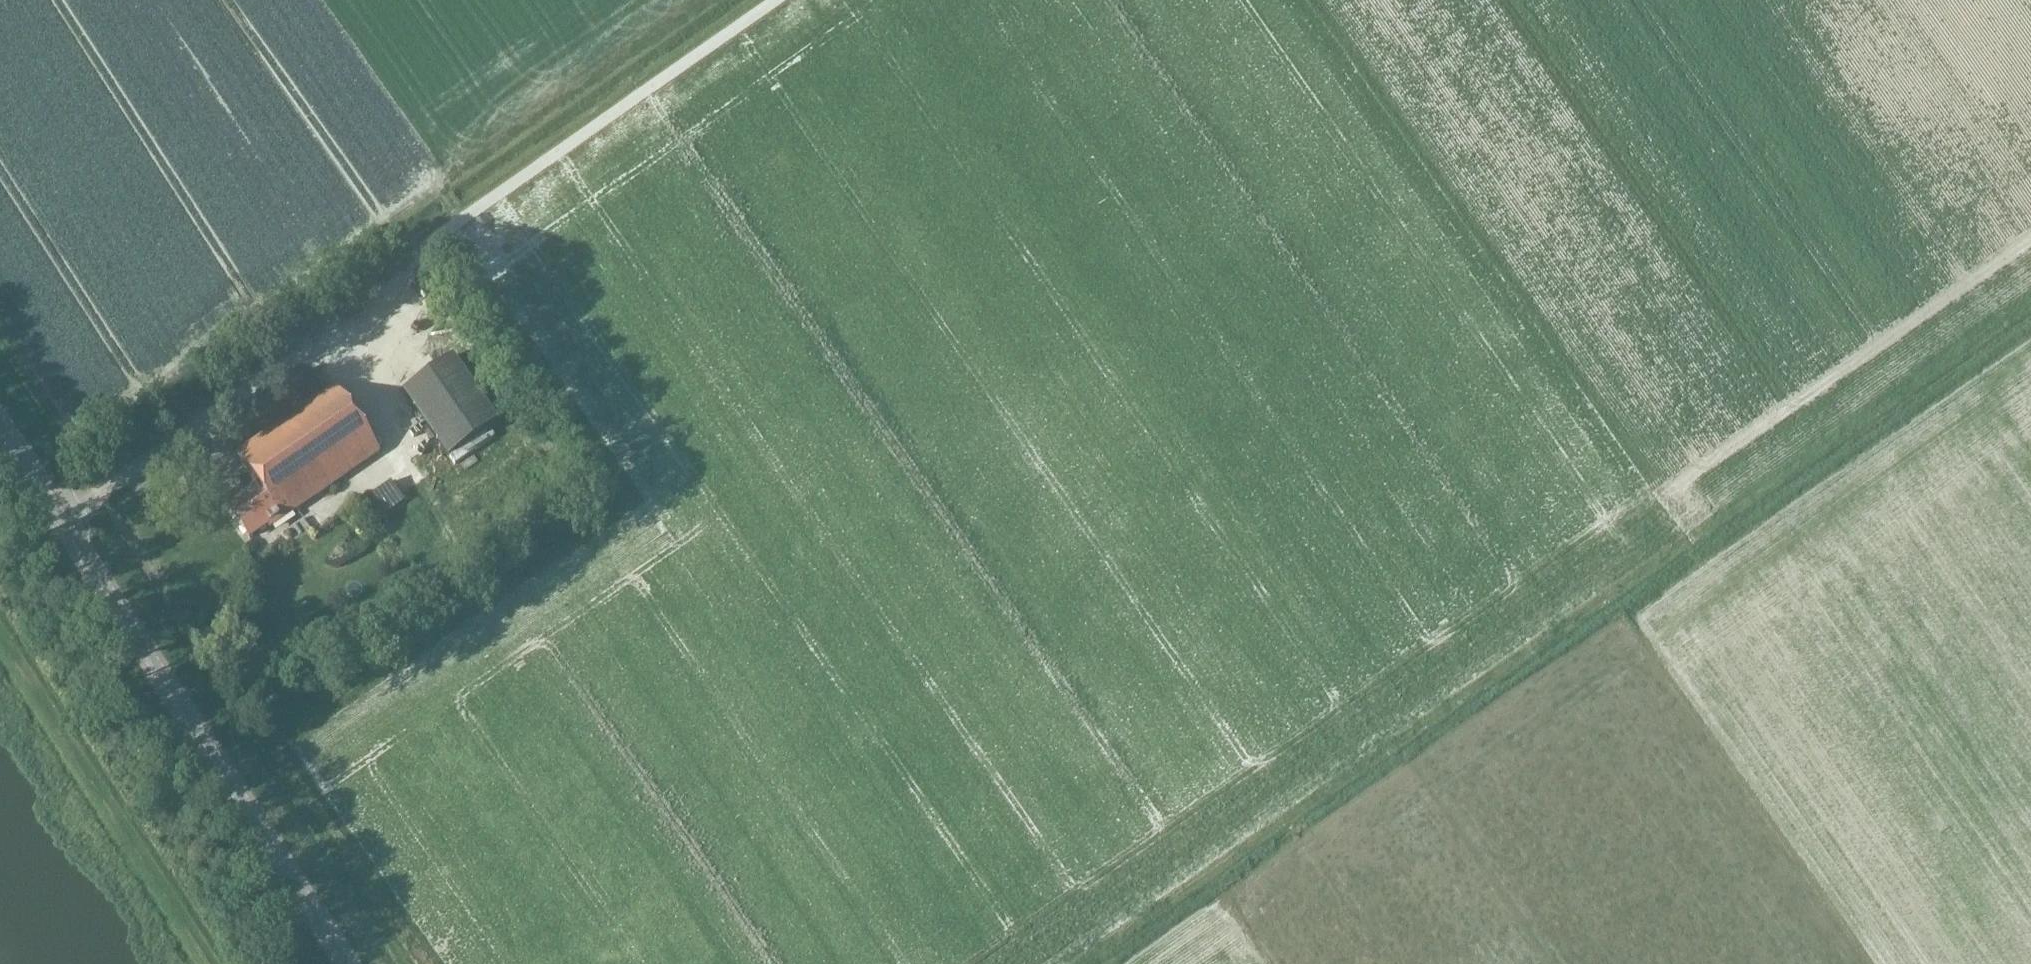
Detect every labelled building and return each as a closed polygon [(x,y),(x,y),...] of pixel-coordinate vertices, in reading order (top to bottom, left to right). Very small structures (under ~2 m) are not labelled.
[(403,391),(448,456),(498,421),(453,356),(403,391)] [(270,530),(381,453),(334,385),(235,455),(256,485),(226,507),(248,538),(266,525),(270,530)]
